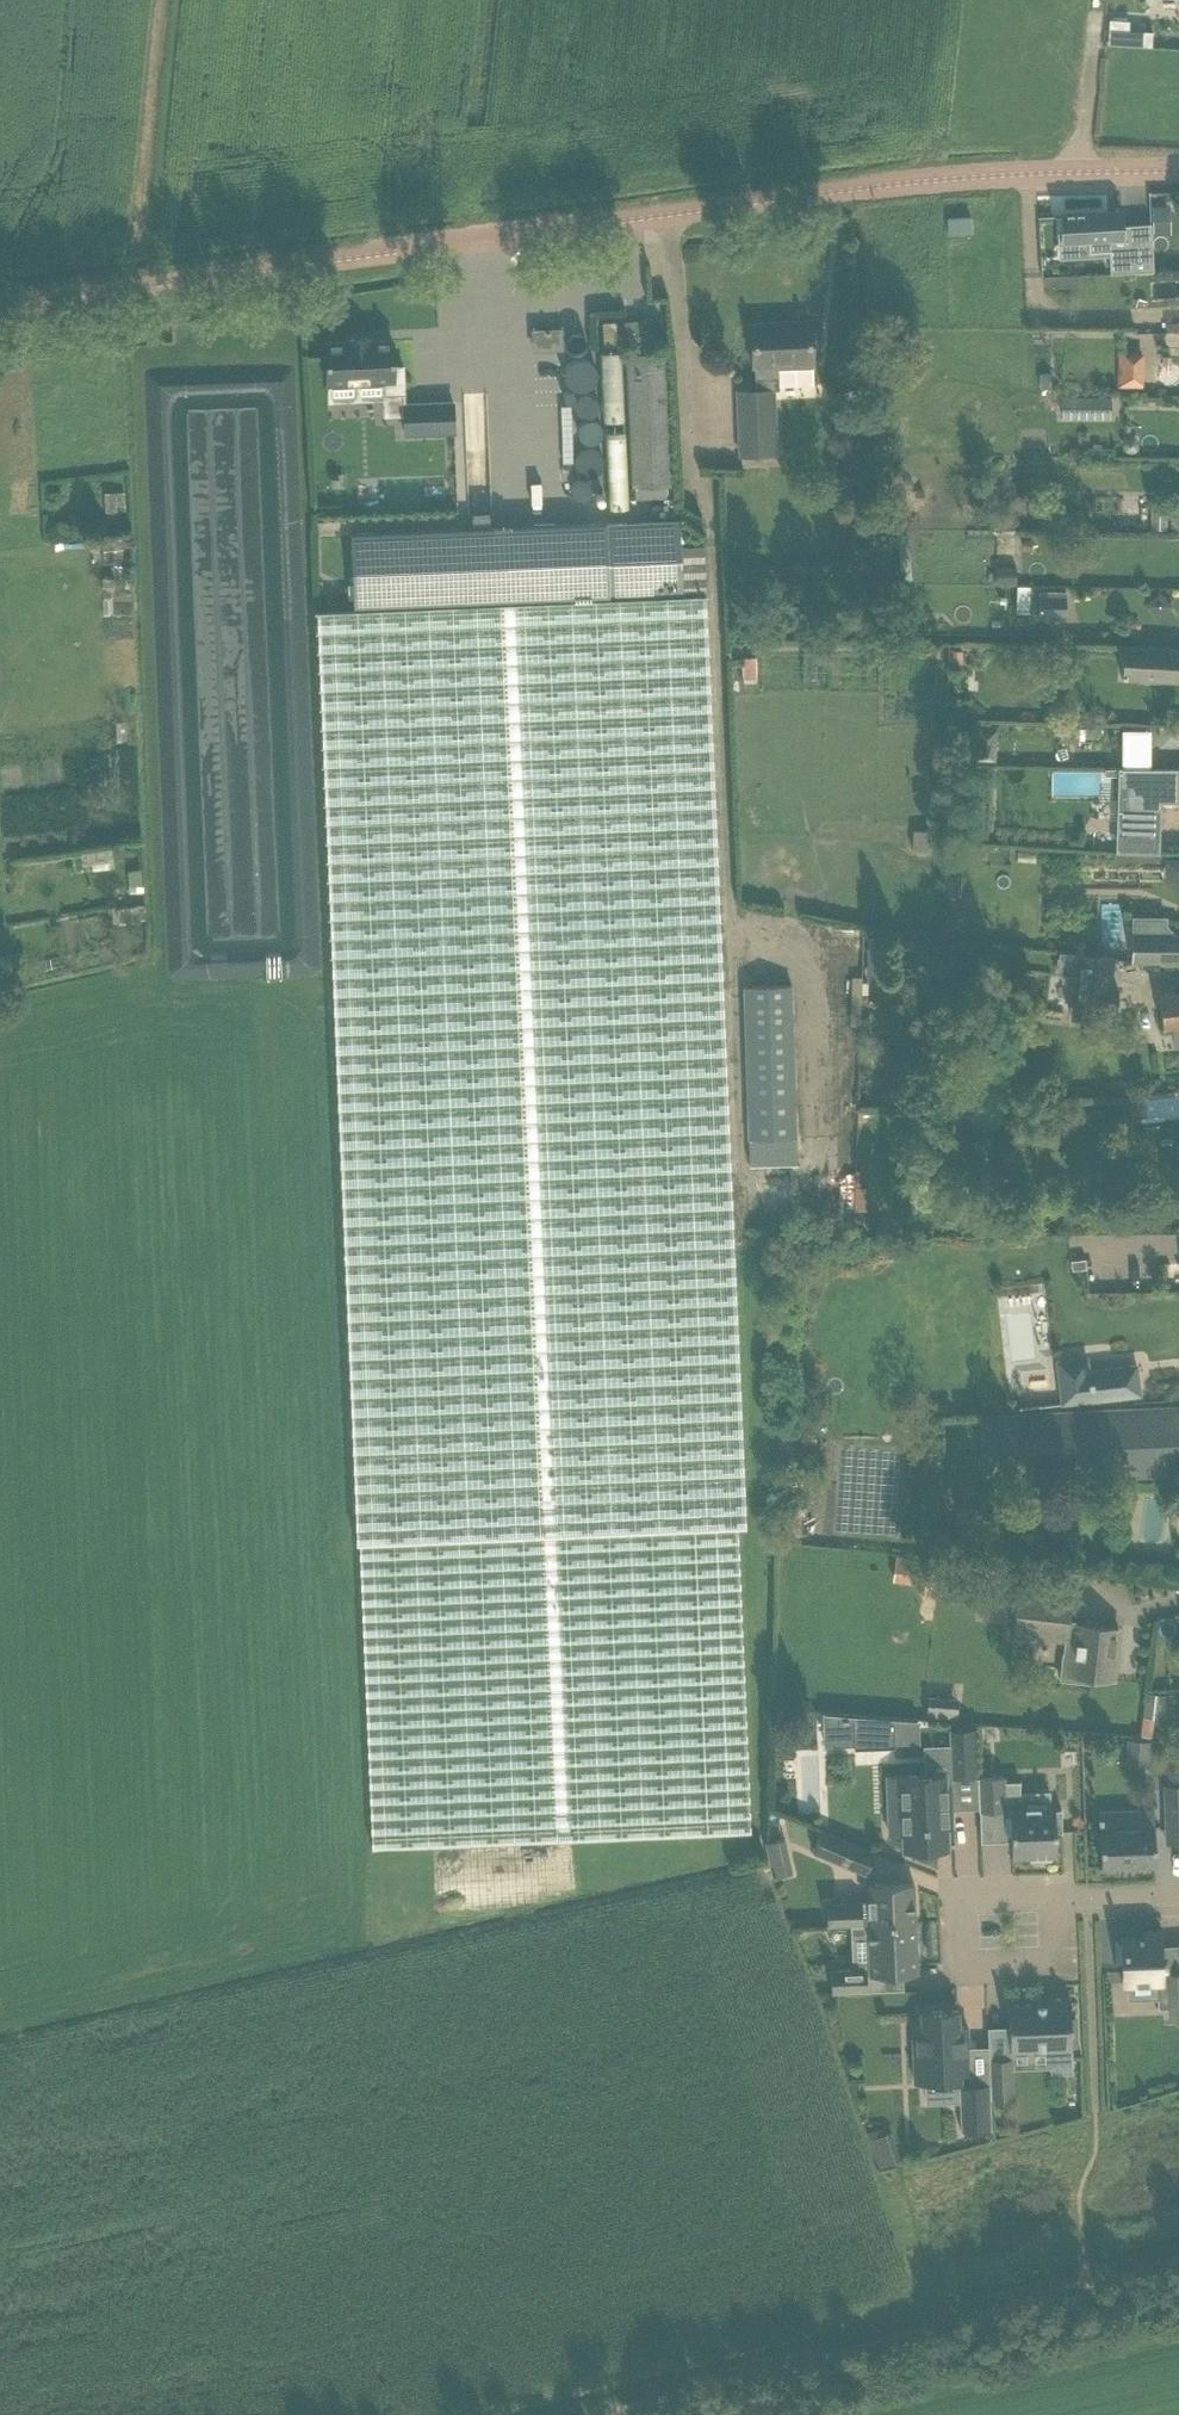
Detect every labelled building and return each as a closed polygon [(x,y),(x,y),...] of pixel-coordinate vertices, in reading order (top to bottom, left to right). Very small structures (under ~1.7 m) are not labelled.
[(1110,19),(1108,43),(1129,45),(1130,20),(1110,19)] [(1166,206),(1152,206),(1153,235),(1167,234),(1166,206)] [(1121,210),(1060,214),(1061,234),(1062,234),(1062,241),(1082,240),(1088,240),(1088,252),(1108,251),(1110,273),(1153,270),(1150,223),(1148,223),(1122,225),(1121,210)] [(970,215),(947,217),(948,232),(971,231),(970,215)] [(1077,272),(1040,273),(1041,284),(1077,283),(1077,272)] [(648,333),(648,320),(624,321),(624,334),(648,333)] [(603,322),(603,346),(616,346),(615,322),(603,322)] [(755,390),(737,391),(740,456),(776,454),(773,391),(780,391),(779,385),(812,384),(811,364),(811,360),(818,360),(817,330),(810,330),(810,325),(779,326),(779,323),(752,324),(755,390)] [(324,345),(326,386),(384,383),(384,395),(403,394),(402,368),(392,368),(391,342),(370,343),(370,339),(345,340),(345,344),(324,345)] [(597,421),(627,420),(625,350),(595,351),(597,421)] [(625,354),(631,488),(675,486),(668,352),(625,354)] [(1117,386),(1141,385),(1140,352),(1116,352),(1117,386)] [(1049,376),(1039,377),(1040,392),(1050,391),(1049,376)] [(1062,400),(1062,418),(1094,418),(1094,401),(1062,400)] [(453,402),(403,404),(405,434),(454,432),(453,402)] [(554,407),(554,419),(548,418),(546,448),(572,449),(574,421),(570,420),(570,407),(554,407)] [(627,428),(604,428),(603,508),(625,508),(627,428)] [(1041,512),(1040,529),(1057,530),(1057,512),(1041,512)] [(744,1525),(703,545),(680,546),(679,520),(350,534),(354,608),(316,610),(332,986),(371,1848),(749,1832),(737,1525),(744,1525)] [(128,562),(126,549),(103,551),(104,564),(128,562)] [(998,568),(998,584),(1015,584),(1016,568),(998,568)] [(1038,616),(1065,616),(1066,592),(1039,592),(1038,616)] [(1178,682),(1178,650),(1123,647),(1122,679),(1178,682)] [(962,651),(953,651),(953,662),(962,662),(962,651)] [(742,677),(755,677),(755,657),(741,657),(742,677)] [(1178,743),(1178,726),(1160,726),(1160,743),(1178,743)] [(1058,728),(1058,743),(1077,743),(1077,728),(1058,728)] [(1171,768),(1149,768),(1118,768),(1118,772),(1118,817),(1157,817),(1158,799),(1169,800),(1178,800),(1178,768),(1171,768)] [(914,830),(913,849),(928,849),(929,831),(914,830)] [(1157,853),(1157,835),(1118,835),(1118,853),(1157,853)] [(947,874),(946,895),(960,896),(961,875),(947,874)] [(1178,962),(1178,934),(1131,933),(1131,962),(1178,962)] [(941,942),(940,951),(954,953),(955,944),(941,942)] [(1070,972),(1067,1004),(1116,1010),(1118,988),(1110,988),(1114,957),(1076,953),(1074,973),(1070,972)] [(749,1140),(750,1166),(797,1165),(796,1139),(797,1138),(792,985),(742,987),(748,1140),(749,1140)] [(1160,997),(1159,994),(1158,994),(1162,1028),(1163,1031),(1178,1028),(1178,995),(1160,997)] [(1072,1260),(1071,1260),(1072,1270),(1073,1270),(1086,1268),(1085,1258),(1072,1260)] [(1083,1359),(1056,1362),(1061,1404),(1139,1395),(1136,1364),(1084,1370),(1083,1359)] [(986,1483),(1178,1475),(1178,1406),(983,1413),(986,1483)] [(815,1432),(801,1432),(801,1443),(815,1443),(815,1432)] [(803,1537),(836,1539),(838,1502),(805,1501),(803,1537)] [(1089,1677),(1113,1679),(1119,1629),(1076,1624),(1075,1630),(1066,1629),(1070,1598),(1022,1593),(1017,1633),(1071,1639),(1069,1654),(1062,1654),(1059,1680),(1089,1684),(1089,1677)] [(917,1720),(823,1713),(824,1727),(852,1726),(853,1748),(894,1747),(894,1742),(917,1741),(917,1720)] [(1142,1719),(1140,1736),(1151,1737),(1152,1720),(1142,1719)] [(976,1776),(974,1729),(950,1730),(952,1777),(976,1776)] [(1147,1764),(1149,1742),(1129,1741),(1127,1762),(1147,1764)] [(952,1814),(951,1787),(945,1787),(945,1774),(886,1777),(887,1808),(900,1807),(902,1850),(922,1849),(925,1853),(939,1853),(942,1848),(948,1848),(946,1814),(952,1814)] [(1020,1805),(1019,1781),(1003,1781),(1003,1776),(977,1777),(978,1811),(1009,1810),(1011,1856),(1030,1855),(1031,1859),(1049,1858),(1049,1854),(1056,1854),(1055,1831),(1060,1831),(1060,1833),(1061,1833),(1060,1808),(1059,1808),(1059,1809),(1054,1810),(1054,1807),(1023,1808),(1020,1805)] [(1164,1785),(1165,1829),(1178,1828),(1178,1785),(1164,1785)] [(1155,1865),(1153,1816),(1119,1817),(1120,1822),(1099,1823),(1101,1868),(1155,1865)] [(865,1874),(874,1852),(821,1830),(812,1852),(865,1874)] [(792,1873),(784,1839),(765,1843),(772,1877),(792,1873)] [(915,1923),(913,1883),(865,1885),(866,1901),(841,1902),(841,1906),(826,1907),(826,1926),(867,1924),(915,1923)] [(917,1973),(915,1923),(867,1924),(868,1959),(852,1960),(852,1968),(830,1969),(831,1993),(871,1991),(871,1975),(917,1973)] [(1160,1932),(1161,1932),(1161,1931),(1143,1931),(1143,1933),(1144,1933),(1144,1936),(1120,1937),(1120,1941),(1116,1941),(1116,1940),(1115,1940),(1115,1963),(1117,1963),(1117,1962),(1121,1962),(1121,1983),(1156,1982),(1157,2008),(1170,2008),(1170,2020),(1178,2019),(1178,1973),(1161,1973),(1160,1932)] [(1076,2046),(1075,2017),(1070,2017),(1069,1998),(1045,1999),(1045,2003),(1008,2005),(1009,2051),(1049,2049),(1050,2072),(1071,2072),(1070,2049),(1071,2049),(1071,2046),(1076,2046)] [(914,2082),(960,2080),(960,2072),(968,2072),(967,2026),(958,2026),(957,2009),(920,2011),(922,2051),(913,2051),(914,2082)] [(1011,2097),(1009,2059),(988,2059),(989,2084),(990,2098),(1011,2097)] [(991,2129),(990,2098),(989,2084),(958,2086),(960,2130),(991,2129)]
